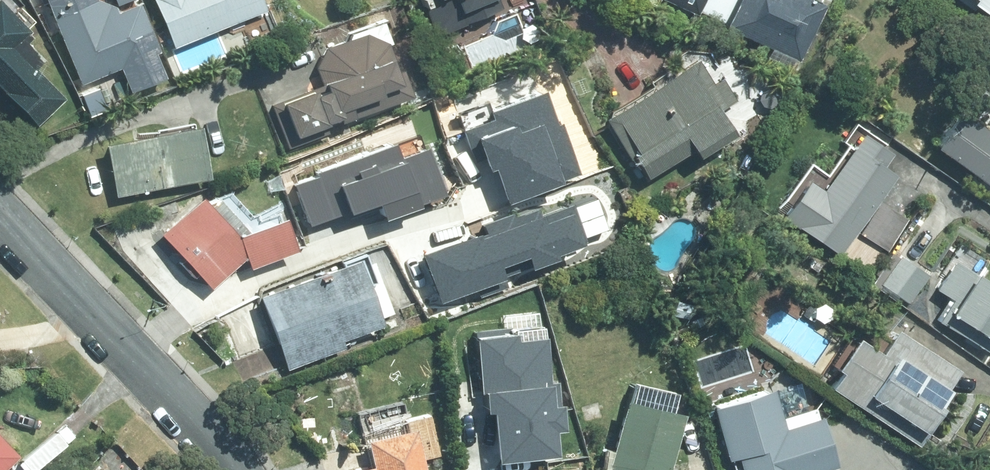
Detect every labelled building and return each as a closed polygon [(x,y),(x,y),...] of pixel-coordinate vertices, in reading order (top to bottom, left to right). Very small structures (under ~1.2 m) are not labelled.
[(36,121),(64,94),(33,63),(43,54),(26,36),(33,29),(4,0),(0,0),(0,84),(36,121)] [(81,80),(121,64),(131,88),(167,73),(138,1),(116,9),(113,1),(110,0),(49,0),(81,80)] [(175,45),(264,6),(262,0),(155,0),(175,45)] [(430,33),(498,6),(496,0),(416,0),(430,33)] [(689,13),(695,0),(660,0),(689,13)] [(716,26),(790,58),(815,3),(810,0),(728,0),(716,26)] [(989,19),(989,0),(962,0),(989,19)] [(287,140),(401,95),(379,39),(354,32),(329,43),(316,64),(323,82),(272,102),(287,140)] [(692,58),(600,115),(638,178),(683,150),(687,156),(726,132),(713,111),(733,99),(719,77),(708,84),(692,58)] [(500,170),(511,204),(578,181),(548,95),(494,114),(497,122),(465,133),(475,164),(484,160),(489,174),(500,170)] [(927,145),(989,188),(989,136),(952,109),(927,145)] [(105,140),(116,193),(208,174),(197,121),(105,140)] [(774,214),(836,255),(853,230),(882,249),(902,218),(873,199),(889,174),(875,165),(884,151),(853,131),(816,187),(799,177),(774,214)] [(297,186),(310,224),(381,201),(386,218),(444,198),(429,152),(401,161),(396,145),(316,172),(318,179),(297,186)] [(204,193),(162,230),(184,254),(165,271),(182,289),(200,273),(211,284),(245,254),(250,265),(296,247),(283,214),(239,232),(204,193)] [(424,260),(441,308),(567,265),(564,255),(591,246),(588,238),(610,231),(598,198),(544,216),(542,210),(488,229),(491,237),(424,260)] [(924,276),(895,257),(878,284),(906,303),(924,276)] [(374,324),(348,258),(231,303),(242,333),(272,321),(290,367),(340,347),(337,338),(374,324)] [(949,260),(930,289),(945,298),(932,318),(981,350),(989,336),(989,287),(949,260)] [(833,371),(823,386),(914,445),(922,432),(915,427),(952,370),(869,316),(854,339),(848,335),(828,367),(833,371)] [(501,411),(504,463),(565,459),(563,434),(571,433),(569,406),(562,406),(560,383),(550,384),(546,333),(481,337),(484,392),(491,391),(492,412),(501,411)] [(702,405),(718,458),(728,455),(732,469),(828,469),(810,414),(773,425),(761,387),(702,405)] [(660,468),(673,412),(615,398),(600,462),(602,469),(660,469),(660,468)] [(358,438),(365,467),(353,469),(416,469),(404,427),(358,438)]
